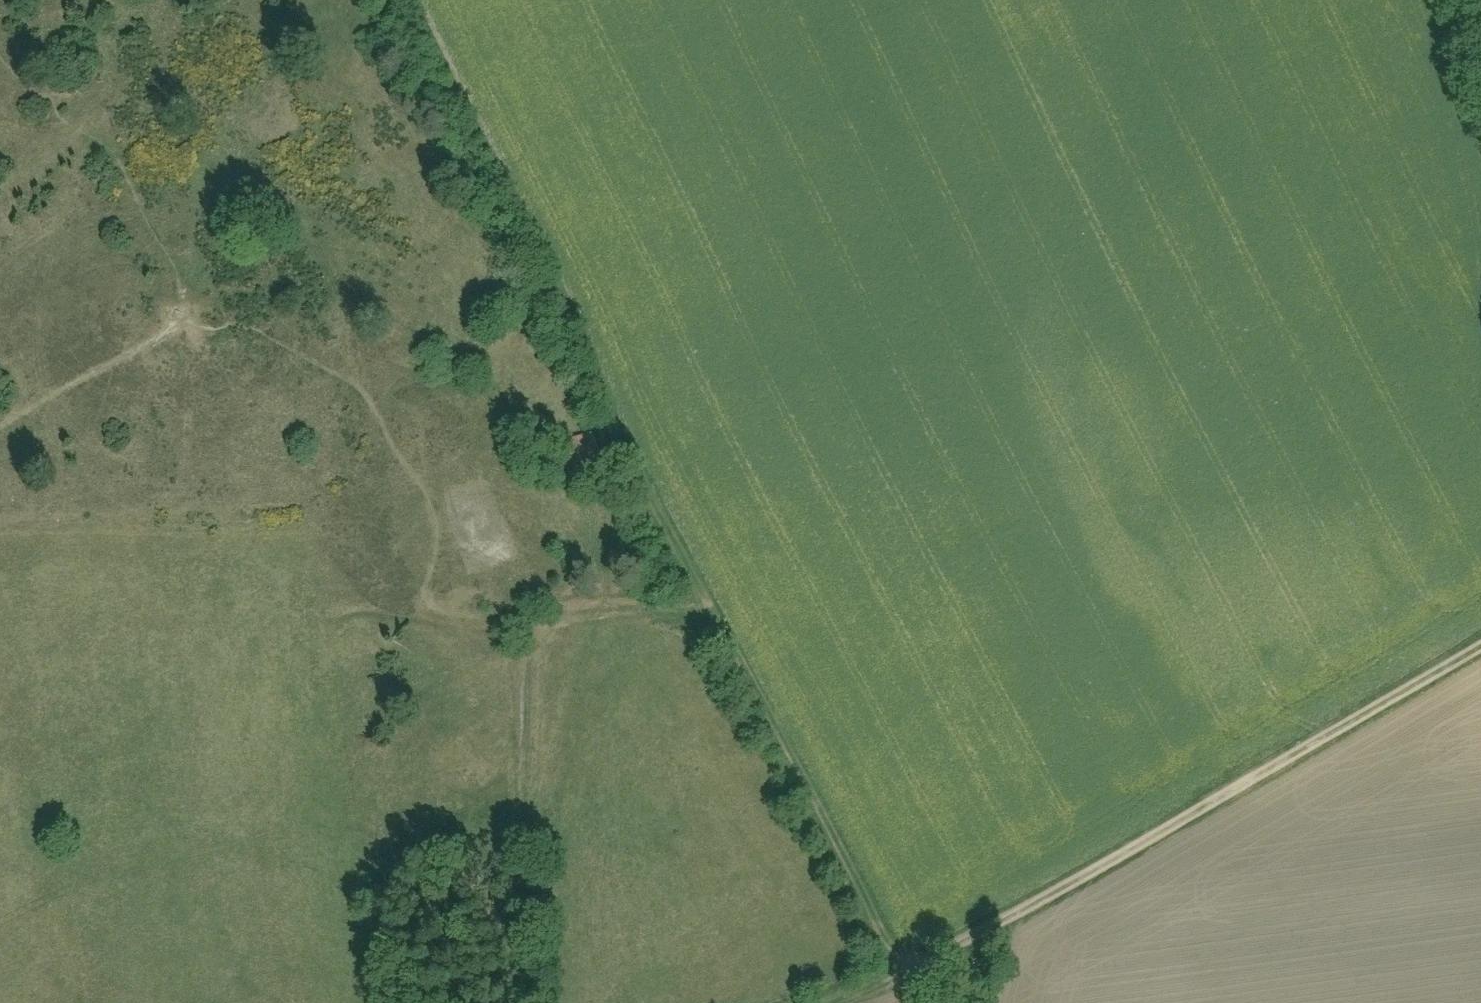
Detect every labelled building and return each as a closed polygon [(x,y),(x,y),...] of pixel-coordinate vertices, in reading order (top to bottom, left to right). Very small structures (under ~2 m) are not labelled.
[(598,433),(571,434),(571,465),(599,465),(598,433)]
